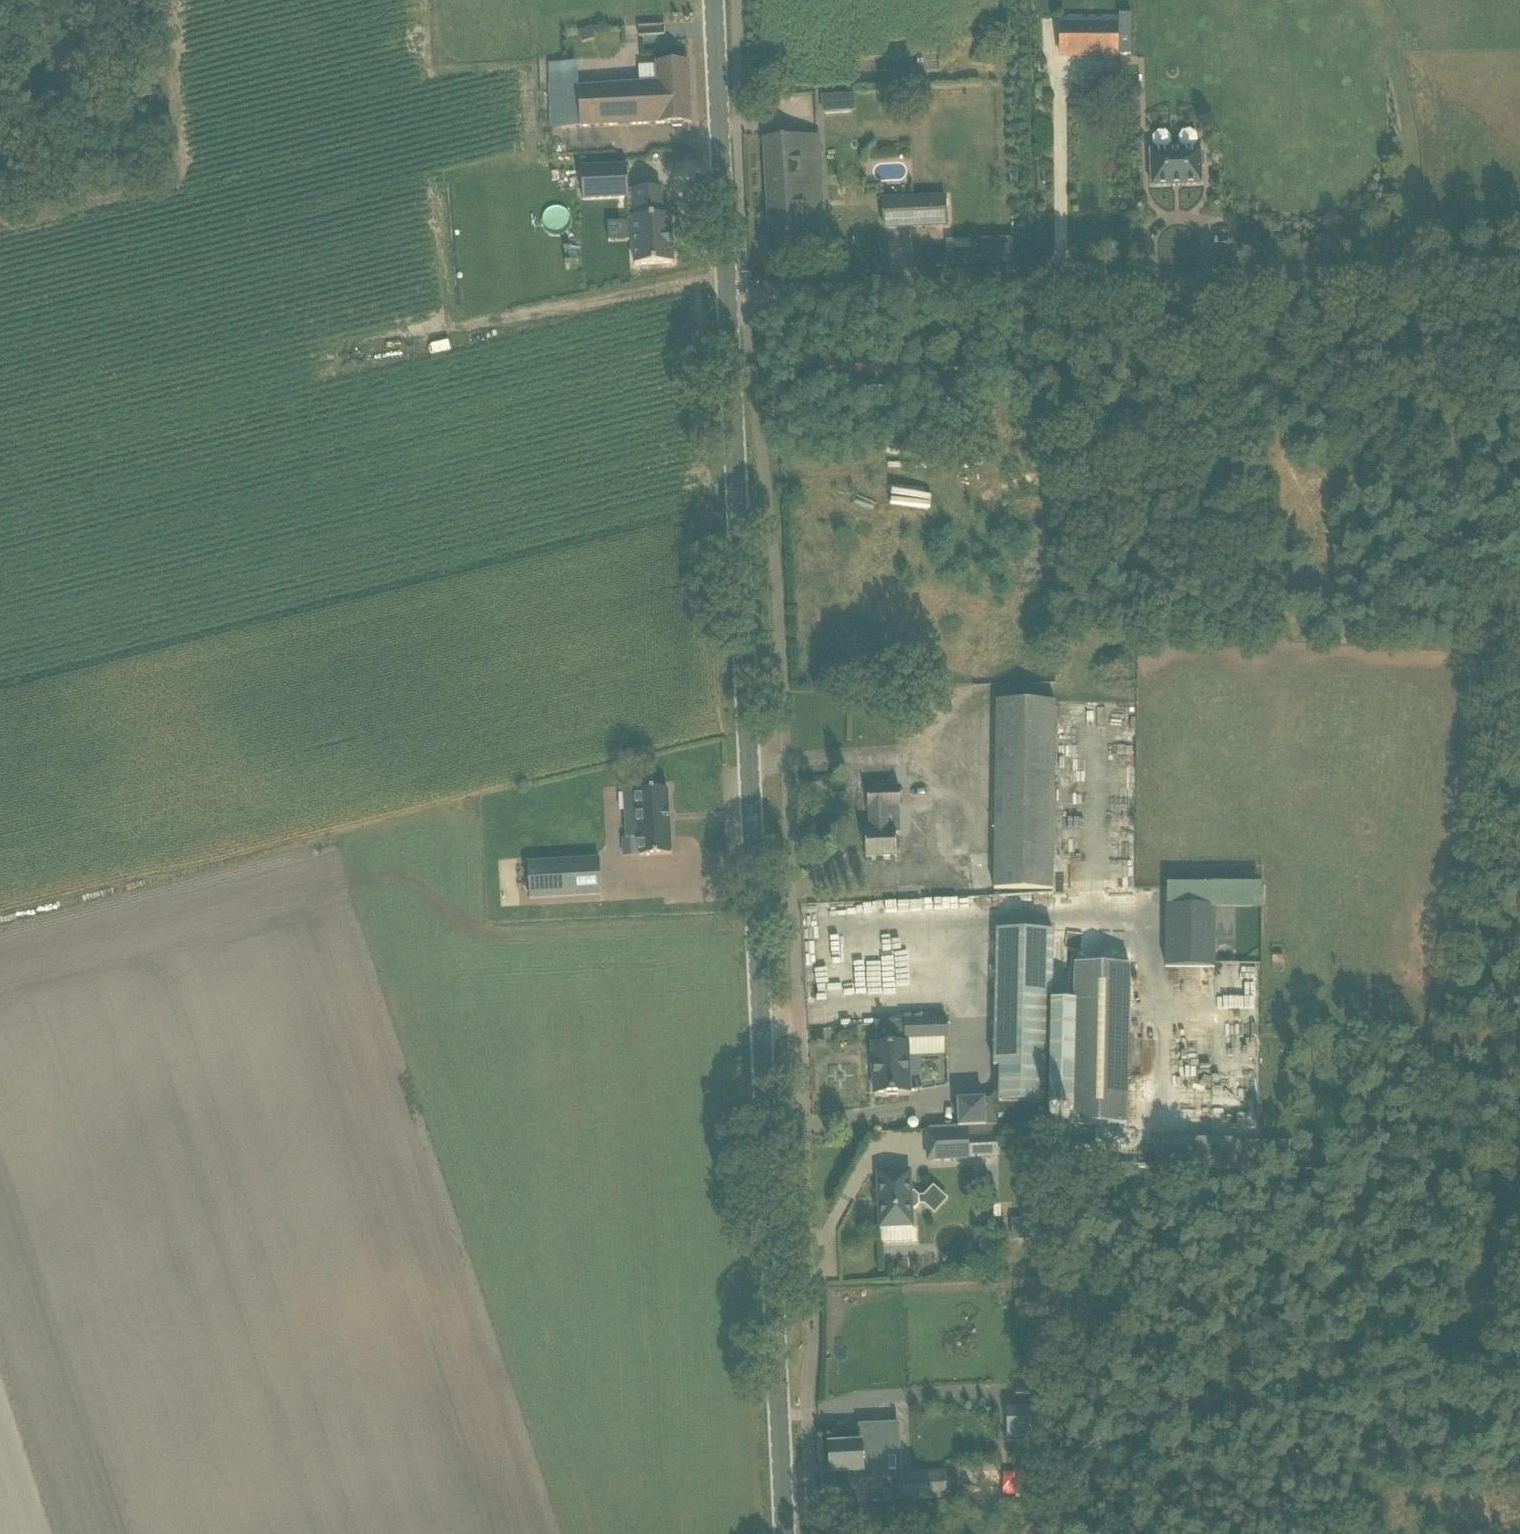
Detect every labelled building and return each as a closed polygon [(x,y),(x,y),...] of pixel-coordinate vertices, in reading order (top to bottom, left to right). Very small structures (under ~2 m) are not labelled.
[(1060,25),(1060,57),(1117,58),(1117,55),(1118,25),(1116,25),(1060,25)] [(639,83),(578,88),(579,127),(670,124),(673,128),(682,128),(685,123),(691,123),(690,90),(689,63),(688,63),(669,64),(655,64),(655,65),(656,82),(639,83)] [(905,69),(893,69),(893,81),(905,81),(905,69)] [(563,82),(558,83),(560,127),(579,127),(578,88),(578,82),(563,82)] [(855,95),(821,97),(822,114),(856,112),(855,95)] [(784,140),(765,141),(771,258),(806,256),(804,232),(824,231),(823,208),(821,168),(819,138),(784,140)] [(1150,153),(1152,188),(1201,185),(1201,167),(1204,167),(1203,153),(1200,154),(1200,151),(1150,153)] [(627,167),(581,169),(583,201),(627,199),(628,221),(633,221),(633,222),(634,241),(635,266),(673,264),(672,246),(673,246),(673,235),(672,235),(671,217),(663,217),(661,189),(628,191),(627,167)] [(883,201),(885,229),(947,225),(945,198),(883,201)] [(997,702),(994,890),(1053,891),(1055,703),(997,702)] [(870,834),(865,834),(866,858),(897,857),(896,833),(900,833),(899,809),(902,808),(901,788),(867,790),(868,808),(869,808),(870,834)] [(627,840),(622,840),(623,858),(639,857),(671,855),(667,790),(636,792),(637,811),(625,812),(627,840)] [(602,895),(600,860),(528,864),(530,900),(602,895)] [(1165,905),(1165,968),(1216,967),(1216,905),(1165,905)] [(988,1100),(957,1100),(958,1127),(968,1127),(1047,1125),(1047,1114),(1049,1114),(1071,1114),(1071,1125),(1127,1126),(1130,966),(1074,964),(1074,1004),(1052,1004),(1053,932),(1023,932),(1003,932),(1000,1069),(995,1069),(995,1092),(994,1095),(993,1097),(991,1099),(988,1100)] [(877,1047),(873,1047),(874,1095),(909,1093),(908,1072),(908,1058),(907,1044),(948,1042),(947,1019),(905,1021),(876,1022),(877,1047)] [(998,1159),(997,1138),(968,1138),(968,1128),(964,1128),(935,1130),(935,1134),(932,1134),(934,1160),(969,1158),(969,1161),(998,1159)] [(878,1174),(880,1228),(912,1227),(912,1210),(915,1210),(919,1206),(919,1197),(914,1193),(911,1193),(910,1172),(878,1174)] [(994,1217),(989,1217),(989,1222),(995,1222),(995,1218),(1001,1218),(1001,1206),(994,1206),(994,1217)] [(1036,1219),(1011,1219),(1011,1241),(1036,1240),(1036,1219)] [(860,1444),(829,1445),(830,1475),(862,1473),(862,1479),(884,1478),(883,1451),(898,1451),(897,1425),(860,1426),(860,1444)] [(899,1476),(899,1500),(947,1498),(947,1474),(899,1476)]
